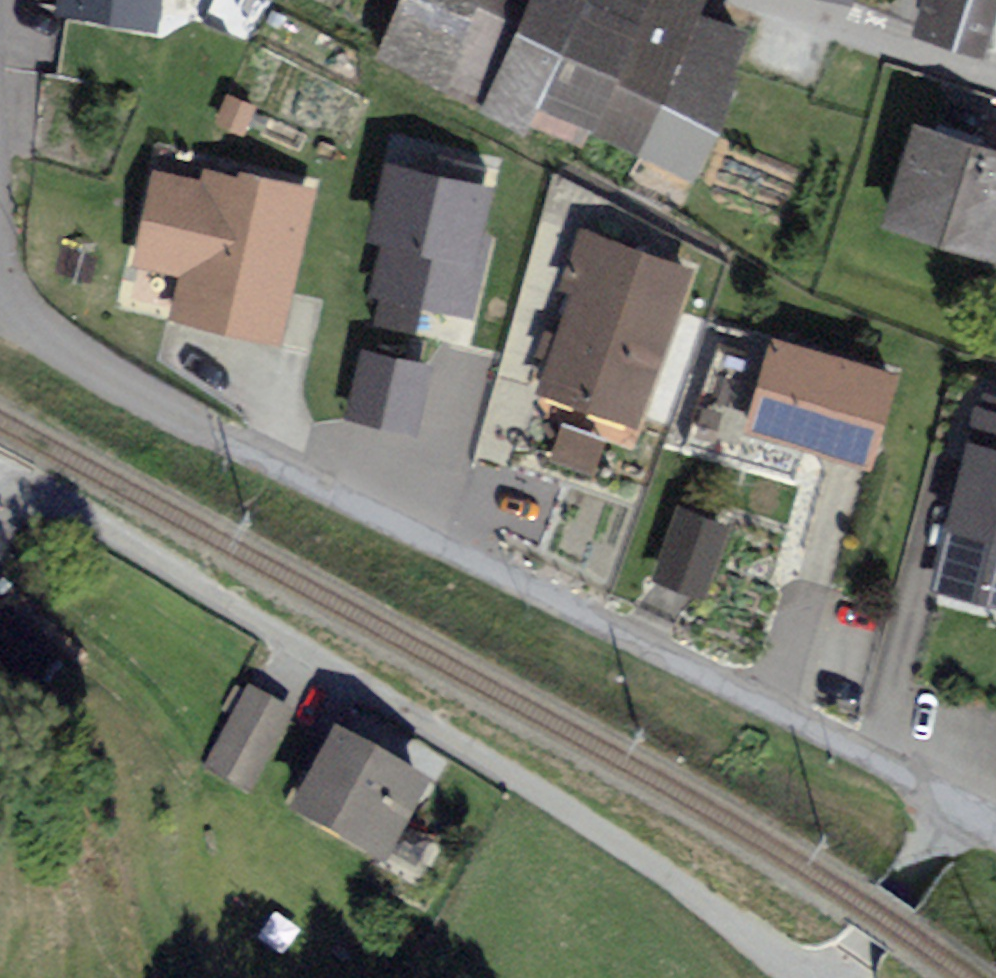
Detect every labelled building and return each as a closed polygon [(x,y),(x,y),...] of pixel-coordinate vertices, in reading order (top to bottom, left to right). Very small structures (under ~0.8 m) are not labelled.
[(49,10),(145,29),(151,0),(51,0),(49,10)] [(371,55),(437,83),(473,0),(395,0),(371,55)] [(439,94),(472,112),(521,0),(479,0),(439,94)] [(518,143),(582,0),(524,0),(473,118),(518,143)] [(632,158),(701,2),(697,0),(584,0),(533,115),(632,158)] [(911,34),(988,52),(995,18),(995,0),(919,0),(911,34)] [(695,17),(632,158),(687,183),(750,42),(695,17)] [(255,105),(227,93),(215,121),(243,133),(255,105)] [(908,126),(876,227),(991,264),(995,249),(995,154),(908,126)] [(493,181),(383,155),(364,234),(379,238),(367,291),(472,316),(492,232),(482,230),(493,181)] [(275,345),(309,193),(195,168),(192,182),(147,172),(127,264),(175,274),(164,321),(275,345)] [(531,394),(635,431),(690,276),(586,240),(531,394)] [(783,344),(757,427),(863,460),(889,377),(783,344)] [(431,362),(360,346),(344,417),(415,433),(431,362)] [(995,613),(995,414),(973,408),(925,595),(995,613)] [(720,535),(675,519),(654,578),(699,594),(720,535)] [(281,724),(245,704),(211,763),(248,783),(281,724)] [(423,791),(336,744),(295,817),(382,865),(423,791)]
